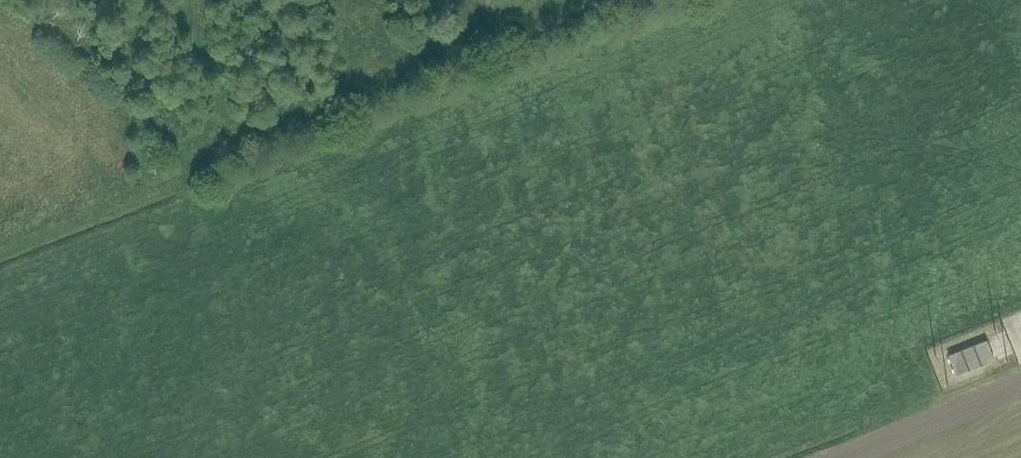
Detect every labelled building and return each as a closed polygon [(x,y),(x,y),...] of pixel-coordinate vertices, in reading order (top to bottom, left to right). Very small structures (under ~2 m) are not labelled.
[(987,341),(949,356),(956,375),(994,360),(987,341)]
